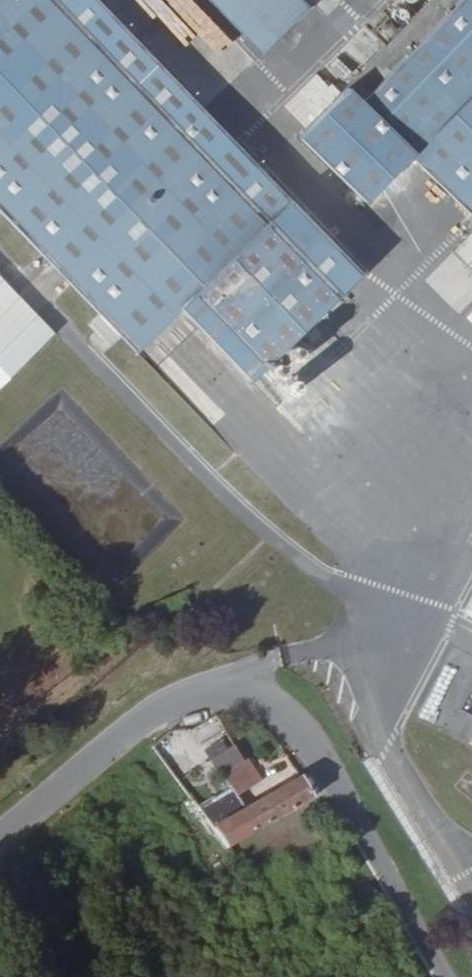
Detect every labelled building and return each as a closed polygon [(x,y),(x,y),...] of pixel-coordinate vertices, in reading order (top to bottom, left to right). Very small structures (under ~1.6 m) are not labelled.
[(342,285),(178,116),(67,0),(0,0),(0,228),(127,358),(162,321),(233,393),(342,285)] [(178,116),(238,56),(183,0),(67,0),(178,116)] [(300,0),(200,0),(256,57),(307,8),(300,0)] [(293,134),(361,199),(402,158),(471,224),(471,52),(469,50),(471,47),(471,0),(425,0),(293,134)] [(307,8),(316,0),(300,0),(307,8)] [(307,8),(318,20),(339,0),(316,0),(307,8)] [(0,290),(0,380),(45,337),(0,290)] [(221,743),(204,756),(226,787),(234,796),(257,778),(242,759),(232,768),(225,757),(228,753),(221,743)] [(242,759),(234,748),(228,753),(225,757),(232,768),(242,759)] [(309,797),(296,775),(244,811),(259,831),(309,797)] [(226,787),(198,810),(232,853),(259,831),(244,811),(234,796),(226,787)]
